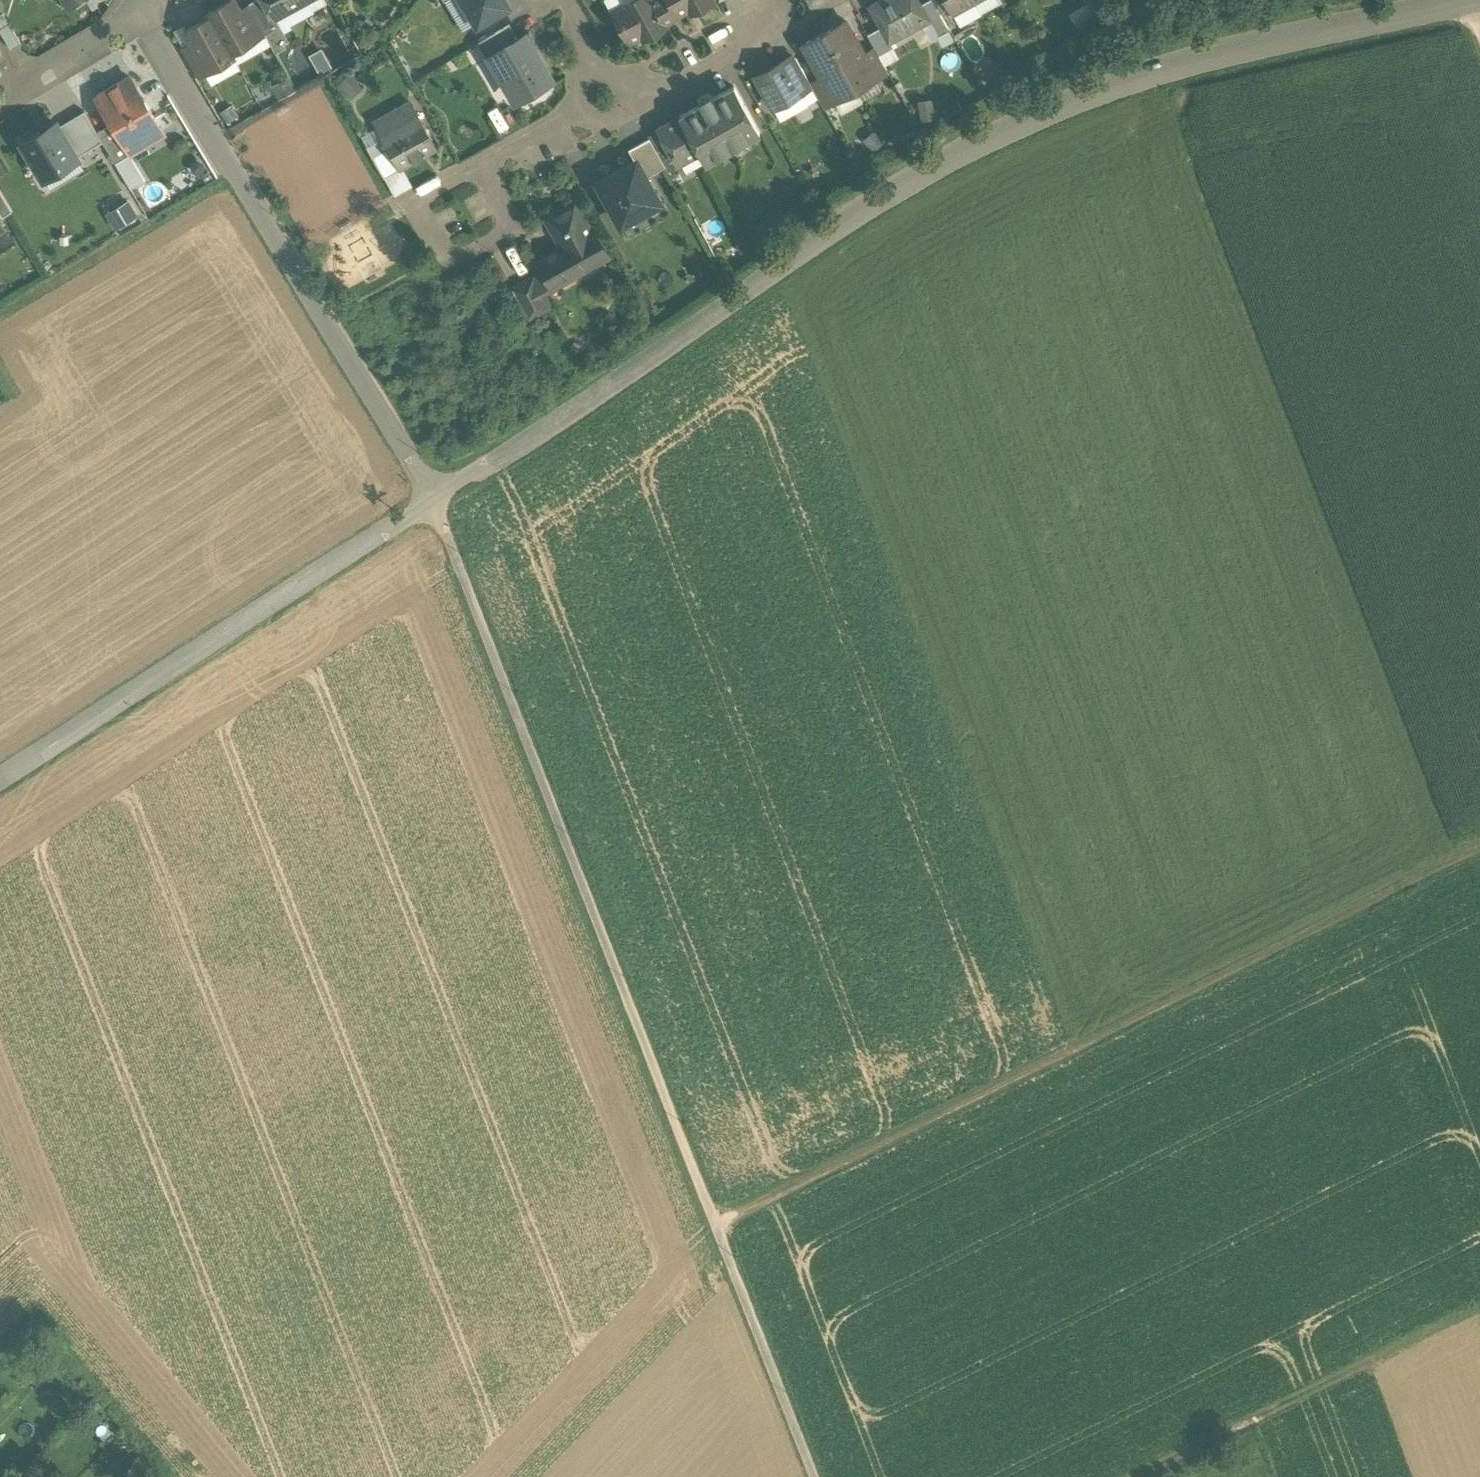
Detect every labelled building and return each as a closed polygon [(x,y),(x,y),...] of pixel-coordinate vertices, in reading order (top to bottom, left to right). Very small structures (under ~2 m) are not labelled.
[(69,8),(81,0),(63,0),(69,8)] [(233,0),(229,0),(208,11),(211,16),(231,52),(254,39),(254,38),(239,11),(239,10),(233,0)] [(266,0),(252,0),(248,2),(249,5),(265,32),(266,34),(282,25),(277,16),(276,17),(266,0)] [(276,17),(277,16),(307,0),(266,0),(276,17)] [(505,0),(463,0),(477,24),(508,5),(505,0)] [(611,10),(628,42),(640,35),(642,39),(667,25),(665,23),(653,0),(629,0),(611,10)] [(668,0),(653,0),(665,23),(677,16),(668,0)] [(677,16),(688,10),(690,13),(713,0),(668,0),(677,16)] [(869,6),(880,26),(889,42),(929,20),(920,4),(918,0),(881,0),(869,6)] [(920,4),(929,20),(937,35),(949,29),(939,12),(933,0),(928,0),(920,4)] [(947,0),(933,0),(939,12),(950,6),(947,0)] [(950,6),(951,7),(952,9),(957,7),(957,8),(971,0),(947,0),(950,6)] [(265,32),(249,5),(239,10),(239,11),(254,38),(265,32)] [(3,12),(0,14),(0,30),(11,49),(21,43),(3,12)] [(211,16),(187,29),(194,41),(210,68),(210,69),(233,56),(231,52),(211,16)] [(864,53),(845,19),(824,31),(855,88),(876,76),(864,53)] [(491,54),(517,39),(510,25),(478,43),(486,56),(491,54)] [(889,42),(880,26),(868,33),(874,47),(885,65),(897,57),(889,42)] [(855,88),(824,31),(801,44),(820,77),(832,100),(855,88)] [(517,39),(491,54),(516,100),(533,90),(535,94),(554,84),(552,80),(534,49),(538,47),(530,32),(517,39)] [(210,68),(194,41),(184,47),(199,74),(210,68)] [(874,47),(864,53),(876,76),(887,70),(885,65),(874,47)] [(810,82),(797,58),(786,64),(787,66),(786,67),(800,91),(801,92),(812,86),(810,82)] [(783,59),(771,66),(771,65),(769,66),(770,67),(766,69),(765,68),(763,69),(764,70),(755,75),(773,108),(801,92),(800,91),(786,67),(787,66),(786,64),(783,59)] [(156,120),(129,76),(97,96),(112,122),(123,140),(124,139),(156,120)] [(832,100),(820,77),(810,82),(812,86),(823,105),(832,100)] [(709,93),(698,99),(700,104),(679,116),(699,152),(705,162),(729,149),(728,148),(734,145),(734,146),(759,132),(733,86),(712,98),(709,93)] [(411,100),(375,120),(383,135),(420,115),(411,100)] [(84,111),(59,126),(78,157),(103,141),(97,131),(84,111)] [(420,115),(383,135),(401,168),(438,147),(420,115)] [(679,116),(659,127),(678,162),(679,163),(699,152),(679,116)] [(40,129),(21,140),(51,190),(85,169),(78,157),(59,126),(57,122),(42,132),(40,129)] [(112,122),(97,131),(103,141),(116,162),(132,152),(124,139),(123,140),(112,122)] [(678,162),(661,131),(650,138),(667,168),(678,162)] [(667,168),(650,138),(632,148),(637,158),(649,178),(667,168)] [(397,170),(386,149),(373,156),(384,177),(397,170)] [(637,158),(598,180),(622,222),(661,201),(649,178),(637,158)] [(2,217),(12,211),(0,190),(0,214),(2,217)] [(134,201),(110,209),(116,226),(140,217),(134,201)] [(590,230),(575,203),(547,218),(562,245),(537,258),(553,286),(580,271),(576,265),(605,249),(593,228),(590,230)] [(546,298),(533,275),(512,287),(525,310),(546,298)]
